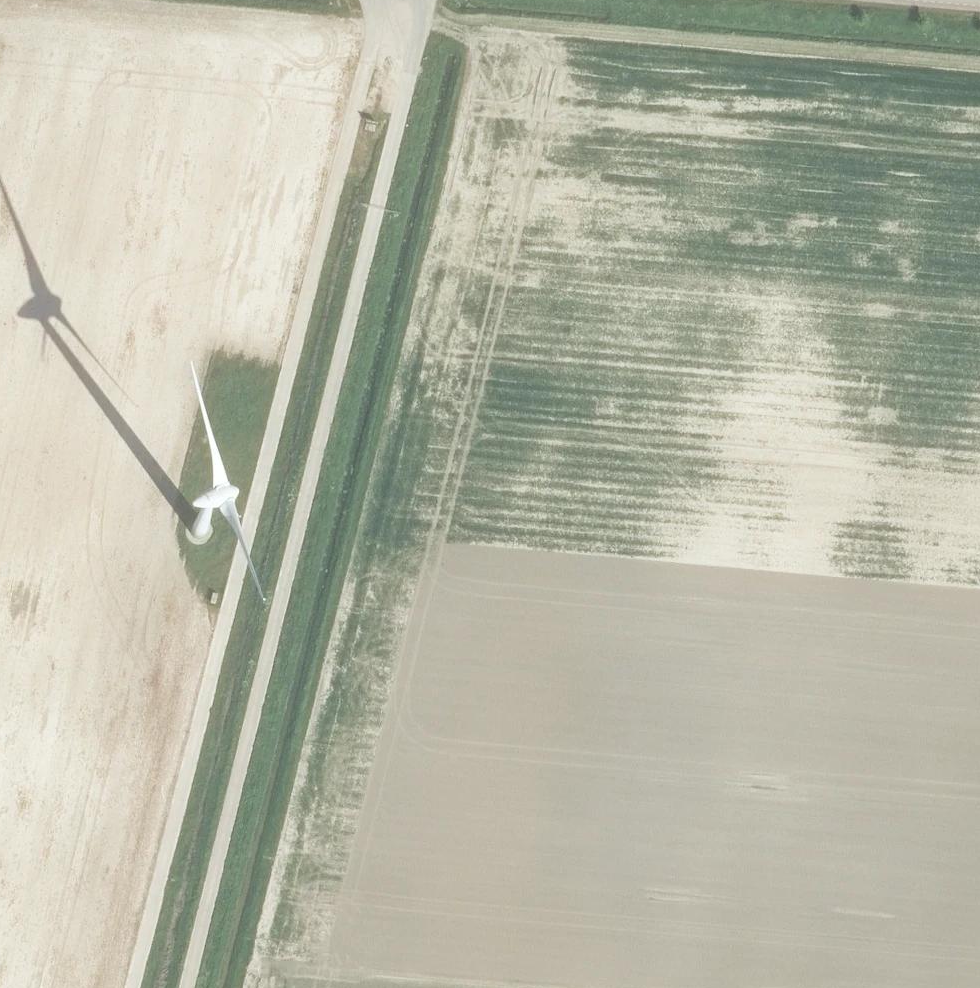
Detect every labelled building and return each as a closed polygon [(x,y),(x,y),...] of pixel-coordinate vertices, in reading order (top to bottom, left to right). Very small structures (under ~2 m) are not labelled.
[(208,532),(208,531),(208,530),(208,529),(208,528),(207,528),(207,527),(206,526),(206,525),(205,525),(204,524),(203,524),(202,524),(202,523),(201,523),(200,523),(199,523),(198,523),(197,524),(196,524),(195,524),(195,525),(194,525),(193,526),(192,527),(192,528),(191,529),(191,530),(191,531),(191,532),(191,533),(191,534),(191,535),(192,536),(192,537),(193,537),(193,538),(194,539),(195,540),(196,540),(197,540),(197,541),(198,541),(199,541),(200,541),(201,541),(202,541),(203,540),(204,540),(204,539),(205,539),(206,538),(207,537),(207,536),(208,536),(208,535),(208,534),(208,533),(208,532)]
